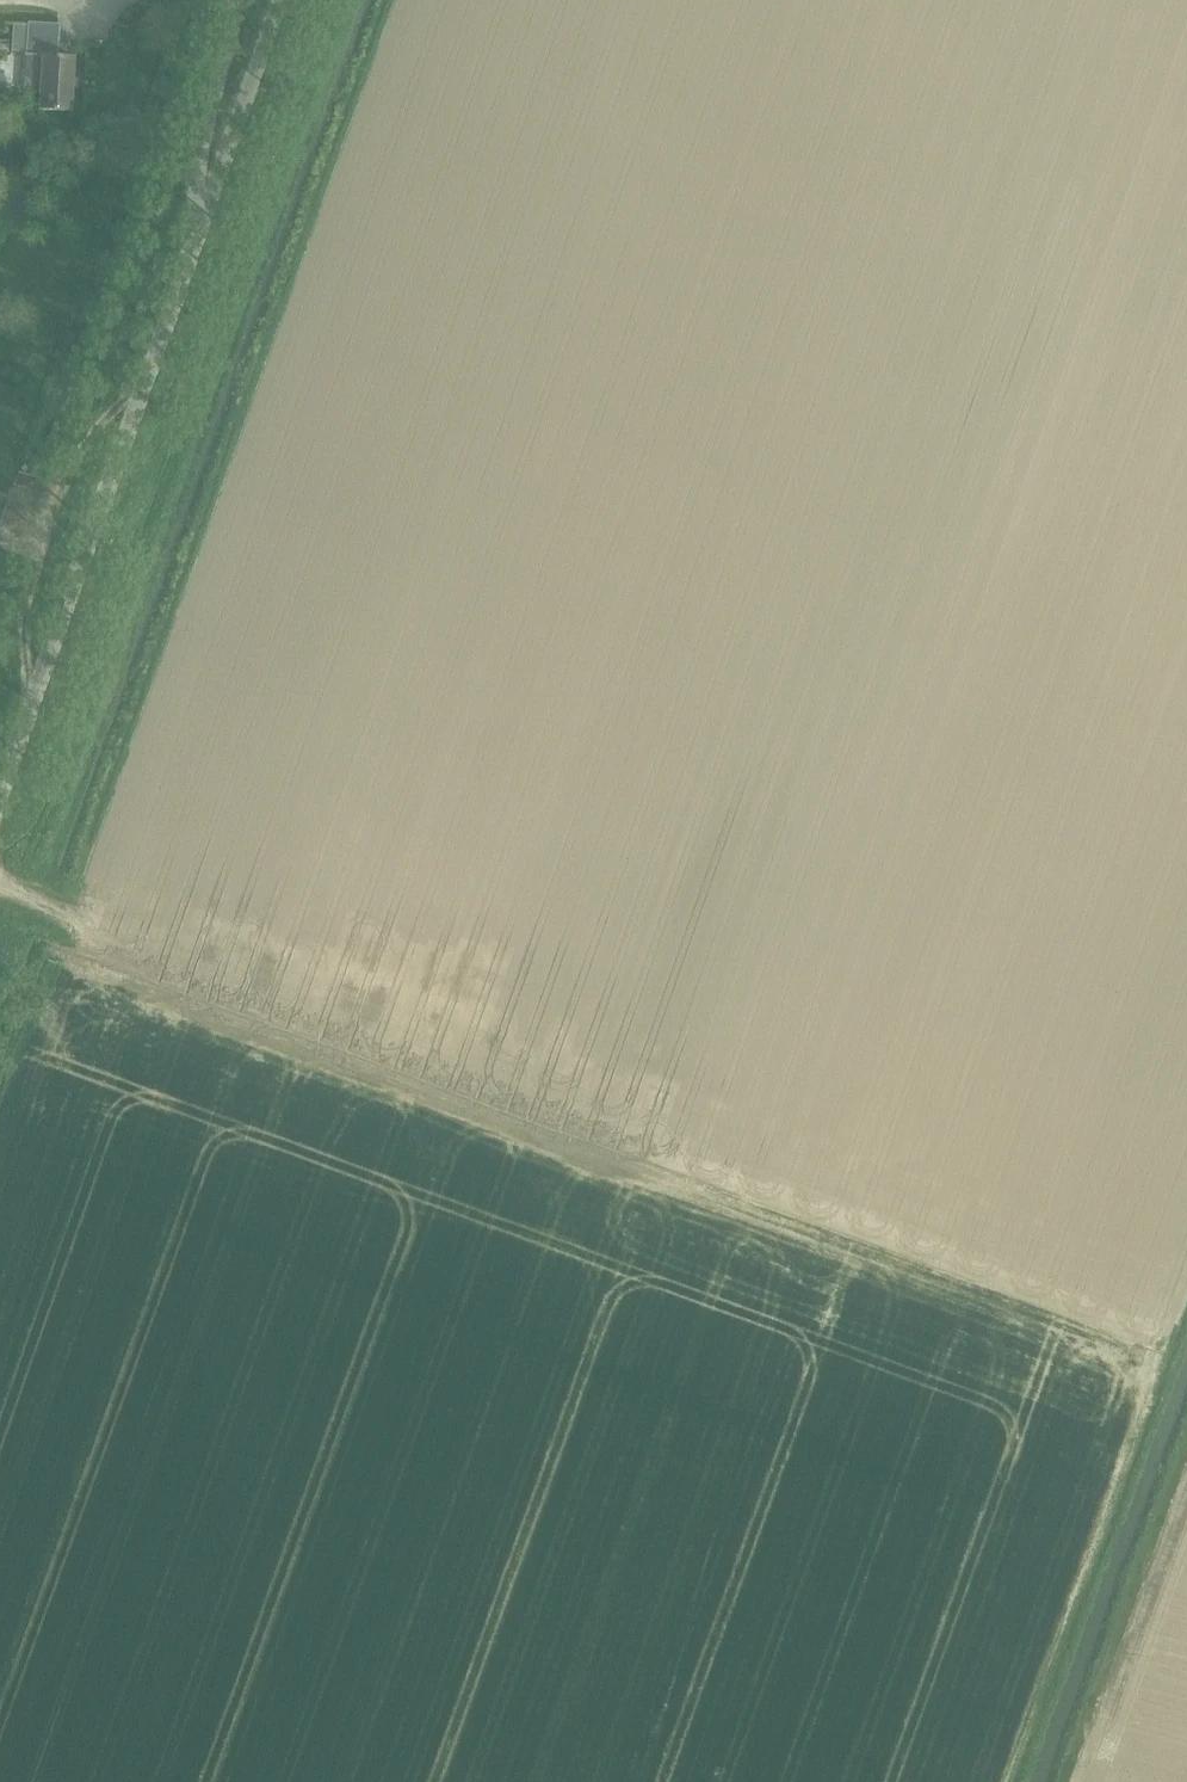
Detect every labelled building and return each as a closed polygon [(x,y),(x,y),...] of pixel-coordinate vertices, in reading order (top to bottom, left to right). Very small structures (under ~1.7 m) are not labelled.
[(25,54),(22,91),(41,92),(39,109),(70,111),(74,56),(57,55),(59,27),(56,27),(13,25),(11,53),(25,54)]
